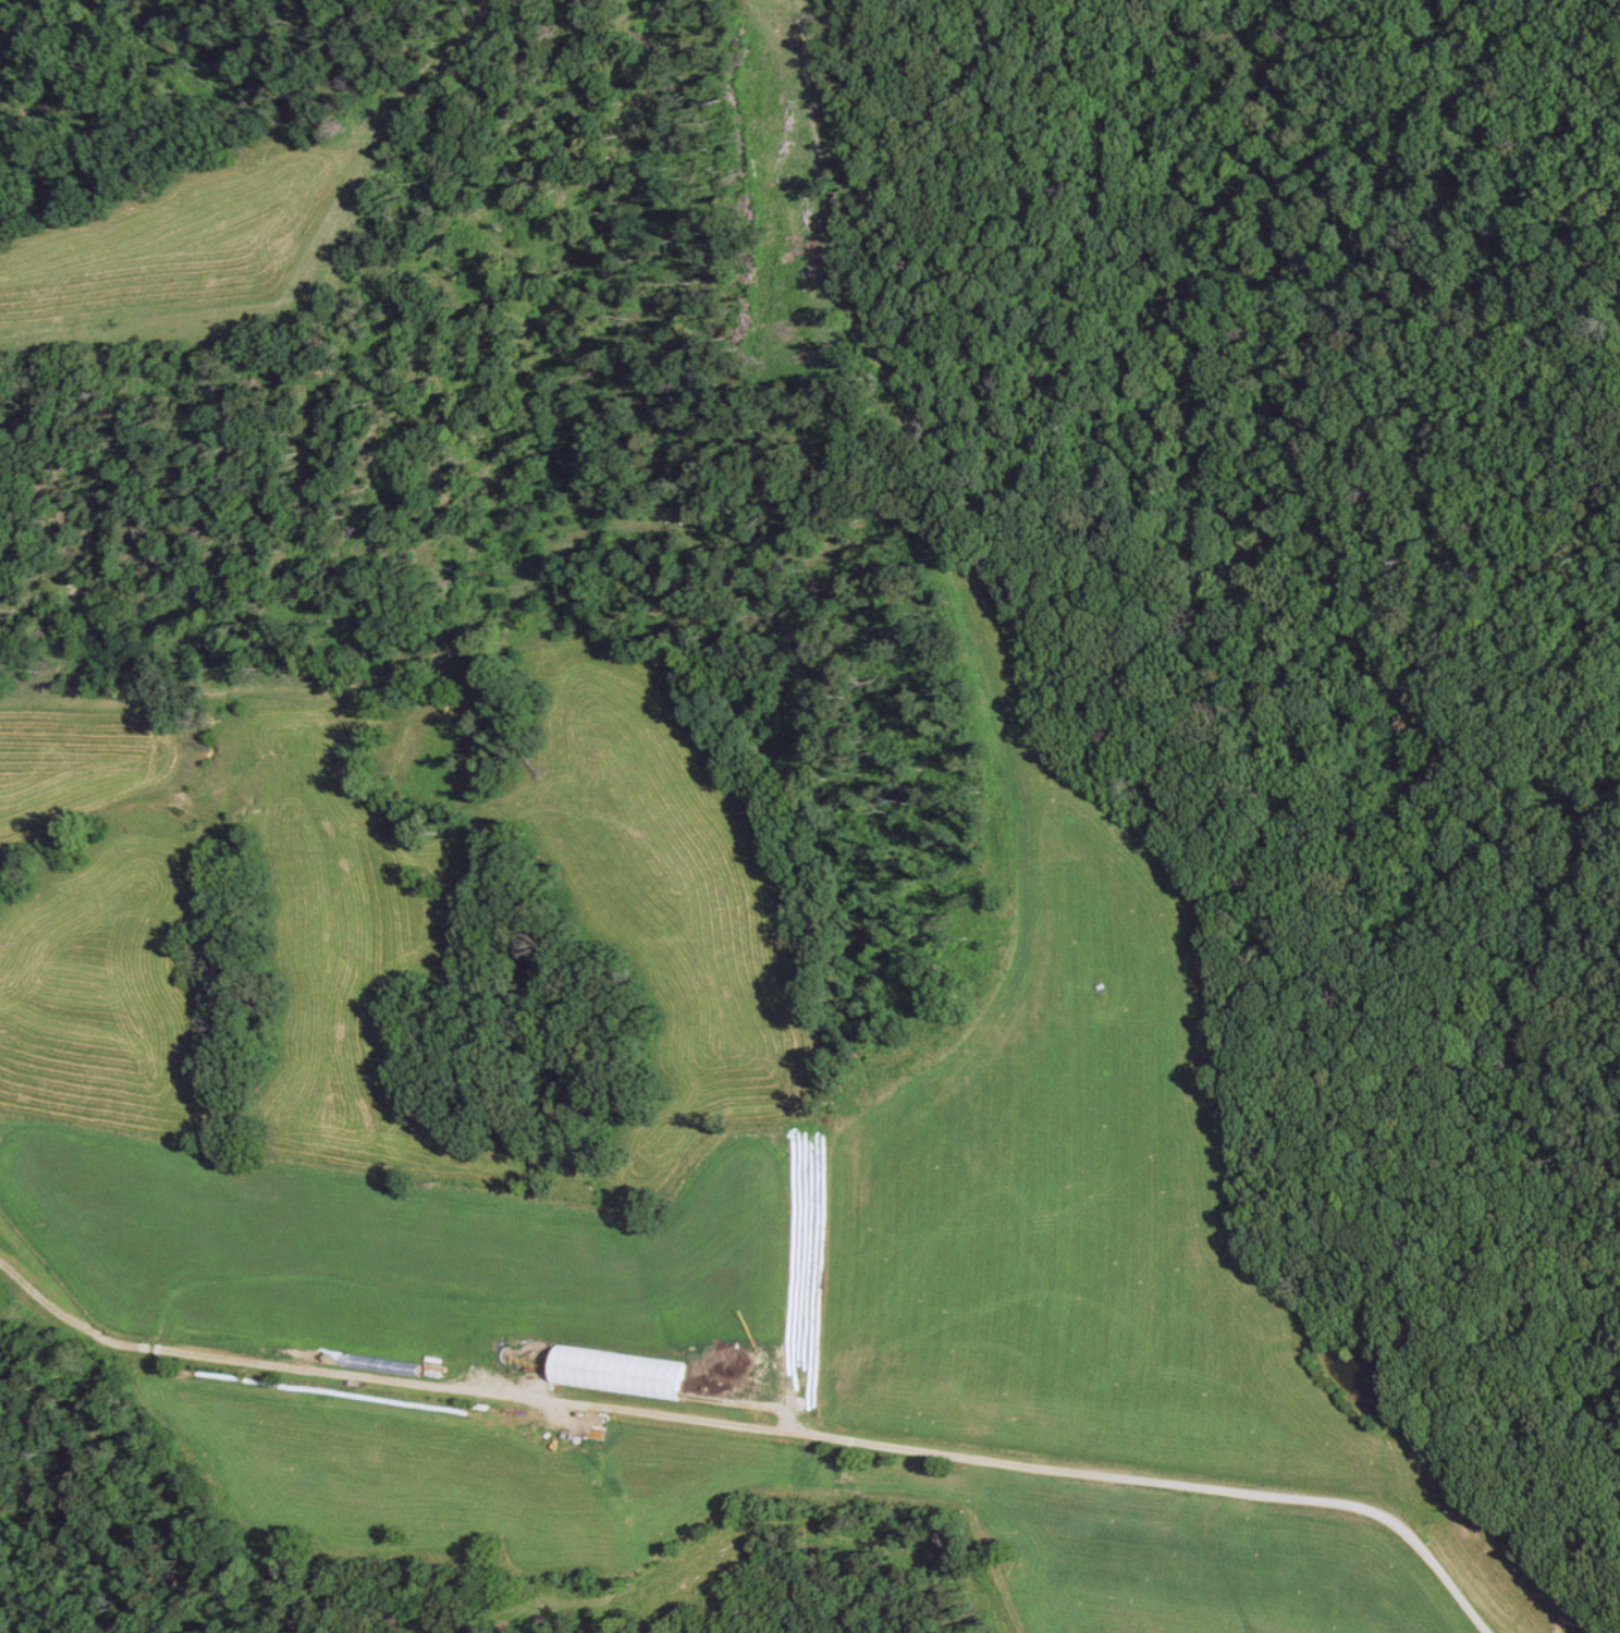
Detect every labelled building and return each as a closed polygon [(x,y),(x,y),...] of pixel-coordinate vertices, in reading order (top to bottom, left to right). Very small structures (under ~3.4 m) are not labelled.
[(557,1348),(553,1386),(687,1401),(691,1362),(557,1348)]
